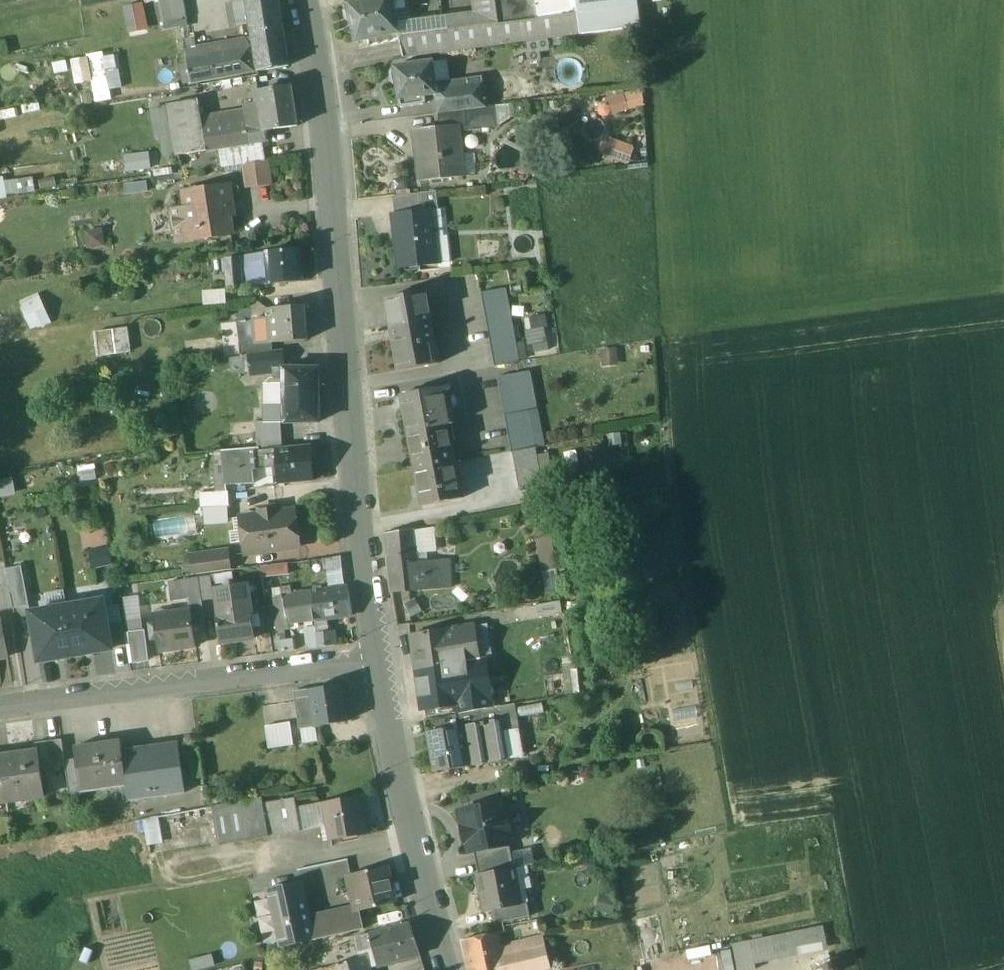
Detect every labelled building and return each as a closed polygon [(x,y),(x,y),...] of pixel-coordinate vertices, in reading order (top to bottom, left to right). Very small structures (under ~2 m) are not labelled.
[(246,0),(242,0),(233,2),(237,27),(250,25),(254,47),(258,72),(288,66),(277,0),(249,0),(246,0)] [(347,4),(348,8),(347,8),(344,12),(346,20),(350,23),(351,23),(356,43),(367,40),(369,48),(400,41),(397,24),(394,12),(408,9),(406,0),(363,0),(347,4)] [(474,14),(496,11),(494,0),(472,0),(474,14)] [(496,11),(498,27),(540,21),(537,0),(494,0),(496,11)] [(540,21),(559,18),(561,38),(581,35),(576,0),(537,0),(540,21)] [(581,35),(639,27),(635,0),(576,0),(581,35)] [(474,14),(397,24),(400,41),(403,58),(561,38),(559,18),(540,21),(498,27),(496,11),(474,14)] [(239,51),(201,57),(200,51),(185,54),(186,57),(185,57),(185,58),(186,58),(189,72),(188,72),(188,74),(189,74),(190,83),(258,72),(254,47),(239,49),(239,51)] [(113,99),(112,89),(122,87),(117,50),(90,54),(96,101),(113,99)] [(90,57),(73,60),(76,79),(93,76),(90,57)] [(435,83),(433,63),(385,70),(387,89),(397,88),(400,108),(426,105),(426,97),(437,96),(435,83)] [(435,83),(437,96),(439,114),(488,107),(484,83),(449,88),(448,81),(435,83)] [(291,88),(258,93),(261,107),(263,120),(265,131),(266,131),(297,126),(291,88)] [(632,97),(613,100),(615,116),(635,113),(632,97)] [(198,100),(169,105),(177,156),(206,151),(203,130),(198,100)] [(441,128),(460,126),(467,125),(467,131),(499,129),(511,119),(509,105),(488,107),(439,114),(441,128)] [(261,107),(246,109),(248,123),(263,120),(261,107)] [(248,123),(203,130),(206,151),(218,149),(261,142),(267,141),(266,131),(265,131),(263,120),(248,123)] [(441,128),(414,131),(420,182),(465,177),(460,126),(441,128)] [(601,156),(628,165),(635,145),(608,136),(601,156)] [(261,142),(218,149),(221,168),(242,165),(265,162),(261,142)] [(265,162),(242,165),(246,188),(270,184),(266,161),(265,162)] [(36,191),(34,174),(0,178),(0,196),(36,191)] [(227,187),(184,193),(189,230),(196,229),(197,239),(230,234),(227,215),(231,215),(227,187)] [(438,192),(420,194),(422,214),(434,213),(440,212),(438,192)] [(420,194),(394,197),(397,217),(422,214),(420,194)] [(397,217),(394,218),(401,271),(440,266),(441,266),(438,240),(434,213),(422,214),(397,217)] [(87,245),(104,244),(103,228),(86,229),(87,245)] [(449,238),(438,240),(441,266),(440,266),(442,279),(454,277),(449,238)] [(300,250),(267,253),(270,285),(302,282),(300,250)] [(239,257),(225,258),(227,288),(241,287),(239,257)] [(226,302),(225,289),(204,290),(205,303),(226,302)] [(513,325),(507,289),(482,293),(488,330),(513,325)] [(40,292),(19,300),(30,328),(50,321),(40,292)] [(426,296),(387,303),(392,333),(432,326),(426,296)] [(303,306),(267,310),(270,341),(271,344),(272,344),(307,340),(303,306)] [(525,320),(533,353),(551,349),(543,315),(525,320)] [(513,325),(488,330),(494,364),(519,360),(513,325)] [(432,326),(392,333),(400,375),(440,367),(432,326)] [(125,329),(112,331),(115,355),(128,353),(125,329)] [(270,341),(252,343),(253,356),(273,353),(272,344),(271,344),(270,341)] [(252,343),(238,344),(240,357),(241,357),(248,356),(253,356),(252,343)] [(253,356),(248,356),(249,371),(250,373),(283,369),(283,368),(284,368),(284,352),(273,353),(253,356)] [(248,356),(241,357),(242,371),(249,371),(248,356)] [(284,368),(283,368),(283,369),(284,408),(284,423),(319,422),(318,369),(284,368)] [(529,375),(497,381),(504,418),(528,413),(528,415),(536,413),(529,375)] [(448,389),(402,398),(409,435),(448,428),(455,426),(448,389)] [(284,408),(274,408),(274,422),(274,423),(279,423),(280,423),(284,423),(284,408)] [(528,413),(504,418),(511,454),(535,450),(528,415),(528,413)] [(274,423),(274,422),(256,422),(257,448),(258,448),(258,451),(275,449),(281,449),(279,423),(274,423)] [(448,428),(409,435),(415,471),(455,464),(448,428)] [(281,449),(275,449),(278,483),(278,484),(313,481),(310,446),(281,449)] [(257,448),(223,451),(226,485),(253,484),(252,467),(272,465),(274,484),(278,483),(275,449),(258,451),(258,448),(257,448)] [(535,450),(511,454),(517,490),(541,485),(535,450)] [(455,464),(415,471),(422,509),(461,502),(455,464)] [(227,492),(201,494),(202,508),(228,507),(227,492)] [(277,507),(260,509),(261,515),(243,518),(248,554),(299,548),(294,511),(278,513),(277,507)] [(415,530),(385,535),(388,556),(419,555),(416,533),(415,530)] [(558,575),(550,530),(537,532),(545,578),(558,575)] [(427,564),(423,532),(416,533),(419,555),(420,565),(427,564)] [(227,552),(191,557),(193,576),(195,576),(195,575),(228,571),(228,572),(229,571),(227,552)] [(419,555),(388,556),(391,593),(423,591),(420,565),(419,555)] [(444,565),(428,566),(427,564),(420,565),(423,591),(454,589),(453,570),(445,571),(444,565)] [(286,565),(268,567),(270,576),(288,574),(286,565)] [(9,586),(14,609),(28,607),(21,567),(6,569),(9,586)] [(0,571),(0,588),(9,586),(6,569),(0,571)] [(211,577),(199,579),(202,601),(213,600),(211,577)] [(199,579),(187,580),(189,598),(190,603),(202,601),(199,579)] [(187,580),(169,583),(171,601),(189,598),(187,580)] [(0,588),(0,612),(14,609),(9,586),(0,588)] [(247,586),(216,590),(219,614),(250,609),(247,586)] [(120,610),(116,587),(105,589),(109,612),(120,610)] [(348,588),(312,592),(315,621),(326,620),(352,616),(348,588)] [(312,592),(290,595),(289,590),(281,591),(281,596),(273,597),(277,632),(288,631),(287,625),(315,621),(312,592)] [(139,597),(123,599),(126,621),(141,619),(139,597)] [(76,656),(110,650),(101,601),(67,607),(76,656)] [(41,662),(76,656),(67,607),(33,613),(41,662)] [(219,614),(215,614),(220,644),(254,639),(250,609),(219,614)] [(191,611),(154,616),(159,652),(196,647),(191,611)] [(326,620),(315,621),(316,628),(316,634),(328,632),(326,620)] [(0,623),(0,659),(8,658),(2,622),(0,623)] [(413,634),(418,670),(447,666),(460,664),(463,683),(487,680),(490,679),(488,663),(500,661),(495,630),(489,631),(482,632),(481,627),(481,625),(476,626),(475,625),(413,634)] [(316,628),(305,629),(307,650),(318,649),(316,634),(316,628)] [(143,632),(130,633),(134,664),(147,662),(143,632)] [(328,632),(316,634),(318,649),(335,646),(333,632),(328,632)] [(293,641),(281,642),(282,653),(294,651),(293,641)] [(460,664),(447,666),(450,693),(458,692),(457,684),(463,683),(460,664)] [(447,666),(418,670),(423,709),(452,705),(450,693),(447,666)] [(458,692),(450,693),(452,705),(459,704),(460,715),(475,712),(490,709),(487,680),(463,683),(457,684),(458,692)] [(341,686),(310,691),(311,697),(315,726),(315,727),(347,722),(341,686)] [(311,697),(300,699),(299,694),(295,694),(300,728),(315,726),(311,697)] [(503,733),(516,731),(512,706),(502,708),(490,709),(475,712),(460,715),(425,720),(428,734),(463,728),(501,721),(503,733)] [(501,721),(463,728),(470,766),(508,760),(503,733),(501,721)] [(290,722),(266,727),(271,750),(294,745),(290,722)] [(428,734),(434,772),(470,766),(463,728),(428,734)] [(121,742),(104,744),(76,748),(77,760),(81,788),(83,788),(84,793),(127,788),(129,802),(185,794),(177,734),(161,736),(121,742)] [(62,741),(35,744),(36,753),(37,753),(40,771),(65,768),(65,762),(62,741)] [(36,753),(10,756),(11,761),(2,762),(6,797),(25,794),(26,799),(43,797),(40,771),(37,753),(36,753)] [(65,762),(65,768),(69,796),(84,793),(83,788),(81,788),(77,760),(65,762)] [(359,798),(324,804),(331,841),(365,835),(359,798)] [(294,799),(262,805),(268,838),(300,832),(294,799)] [(265,835),(259,800),(213,808),(219,843),(265,835)] [(503,804),(493,806),(493,804),(470,808),(471,810),(461,812),(464,827),(462,828),(465,843),(467,843),(469,853),(509,845),(511,845),(509,834),(511,834),(508,819),(506,819),(503,804)] [(160,817),(145,818),(148,843),(162,842),(160,817)] [(509,845),(474,852),(478,876),(514,869),(509,845)] [(327,878),(352,873),(349,860),(324,865),(327,878)] [(386,868),(350,876),(358,911),(358,912),(359,912),(394,904),(386,868)] [(514,869),(478,876),(486,913),(501,910),(522,906),(521,904),(514,869)] [(301,885),(269,892),(282,948),(313,941),(309,922),(301,885)] [(522,906),(501,910),(504,922),(533,917),(530,903),(521,904),(522,906)] [(358,911),(329,918),(333,936),(363,930),(359,912),(358,912),(358,911)] [(329,918),(309,922),(313,941),(333,936),(329,918)] [(412,924),(369,935),(373,949),(377,967),(420,956),(412,924)] [(826,928),(793,935),(797,957),(830,950),(826,928)] [(461,942),(468,969),(520,969),(517,954),(504,957),(499,933),(461,942)] [(369,935),(354,938),(357,952),(373,949),(369,935)] [(793,935),(754,942),(758,965),(797,957),(793,935)] [(737,946),(742,969),(759,969),(758,965),(754,942),(737,946)] [(333,967),(334,969),(367,969),(363,958),(333,967)] [(832,961),(819,965),(821,969),(834,969),(832,961)]
